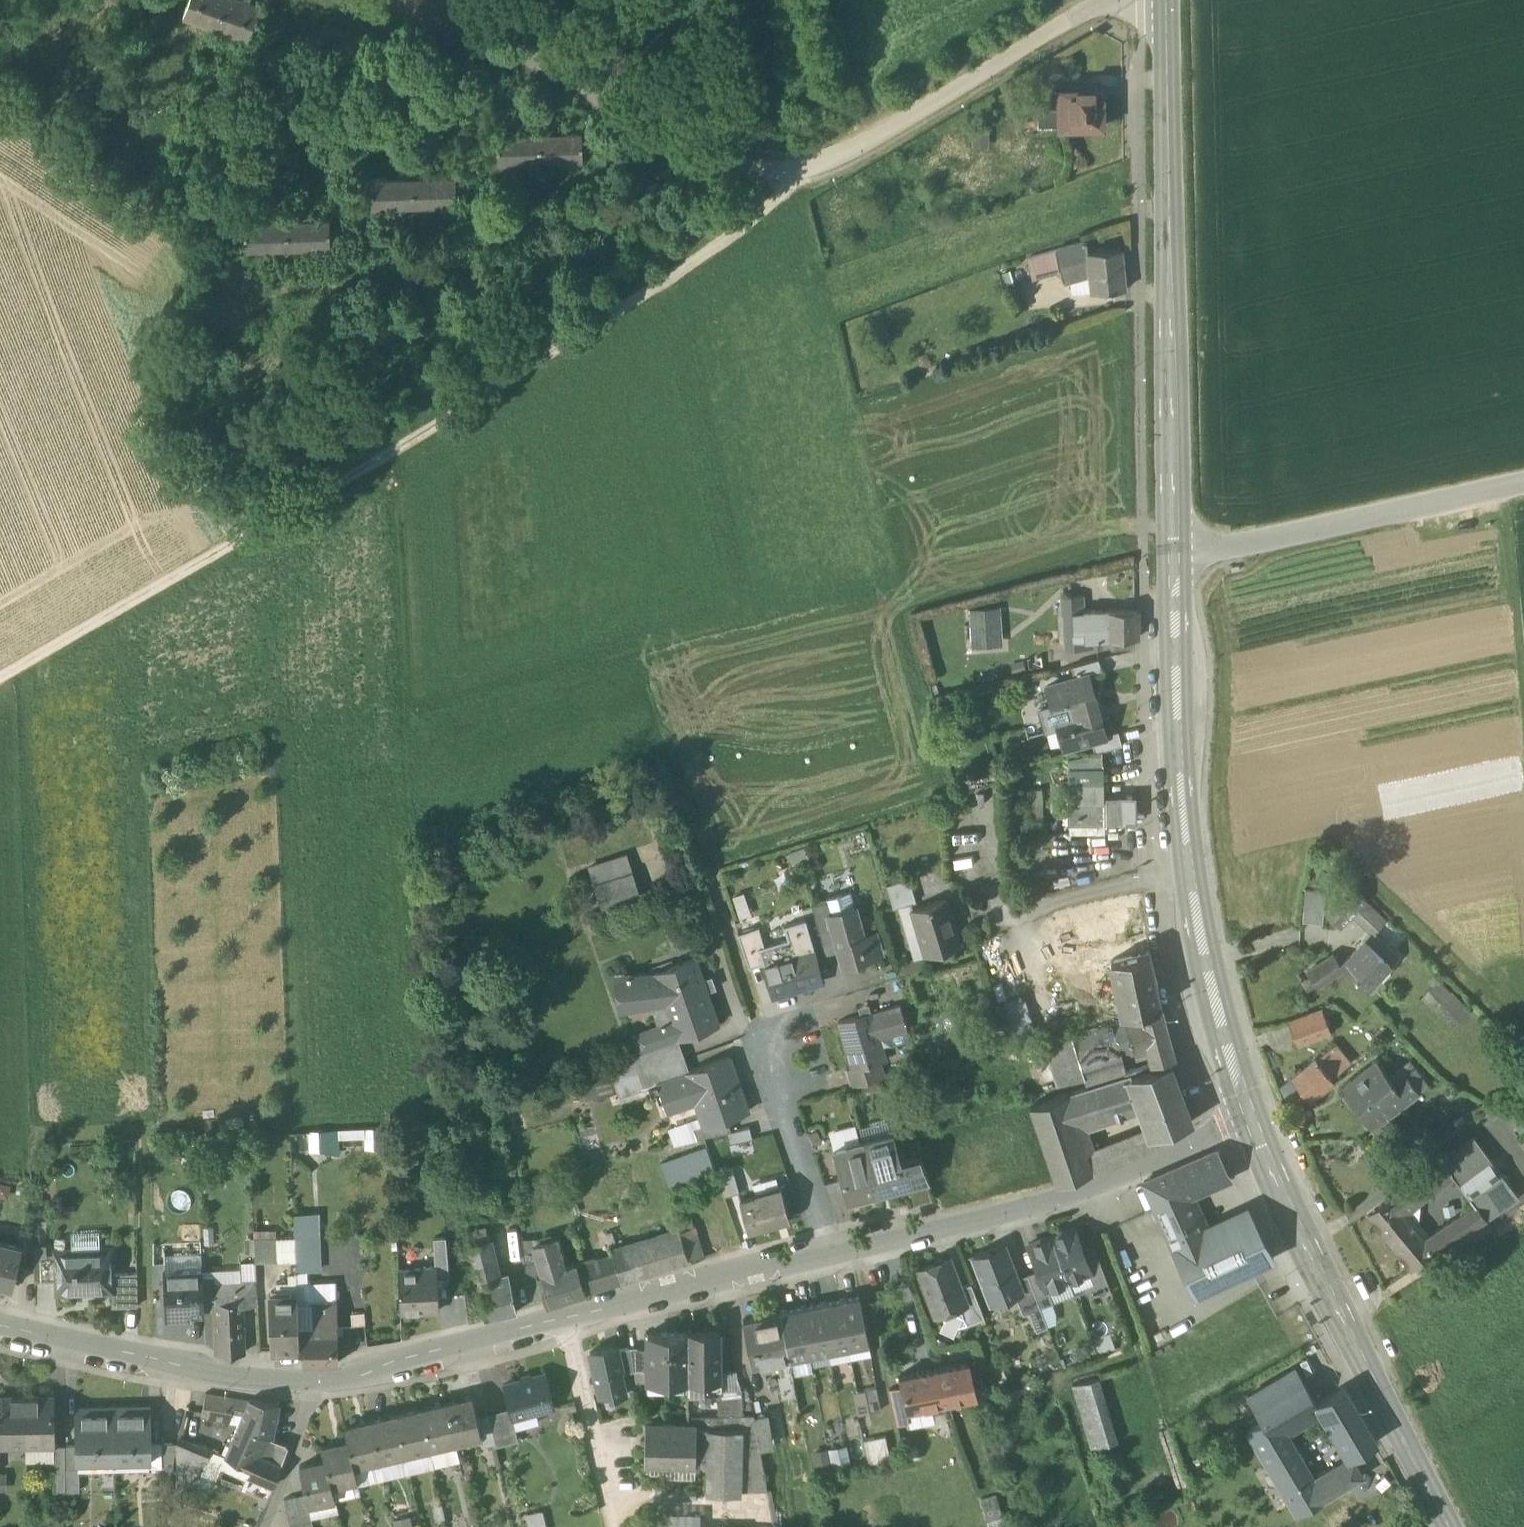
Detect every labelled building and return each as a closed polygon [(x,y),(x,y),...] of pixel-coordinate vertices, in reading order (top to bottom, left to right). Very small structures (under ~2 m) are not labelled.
[(182,14),(215,25),(224,0),(187,0),(182,14)] [(247,0),(238,0),(237,2),(232,0),(224,0),(215,25),(248,37),(259,4),(247,0)] [(9,33),(9,16),(0,16),(0,33),(9,33)] [(1093,89),(1062,89),(1062,108),(1070,108),(1069,127),(1102,126),(1102,97),(1093,97),(1093,89)] [(1037,108),(1027,110),(1027,129),(1037,129),(1037,108)] [(1062,108),(1037,108),(1037,129),(1069,127),(1070,108),(1062,108)] [(565,135),(539,136),(540,156),(566,155),(566,159),(583,158),(582,132),(565,132),(565,135)] [(539,136),(513,136),(513,134),(496,134),(497,161),(514,160),(514,157),(540,156),(539,136)] [(439,179),(413,180),(413,201),(440,200),(440,202),(456,202),(456,175),(439,176),(439,179)] [(413,180),(386,181),(386,177),(371,178),(372,204),(387,204),(387,201),(413,201),(413,180)] [(313,222),(286,223),(287,243),(313,243),(313,245),(330,245),(329,218),(312,219),(313,222)] [(286,223),(260,224),(259,220),(244,221),(245,247),(260,247),(260,244),(287,243),(286,223)] [(1087,241),(1056,249),(1061,271),(1064,282),(1077,279),(1090,275),(1088,251),(1090,251),(1087,241)] [(1090,251),(1088,251),(1090,275),(1092,291),(1125,288),(1121,248),(1090,251)] [(1056,249),(1027,257),(1032,279),(1061,271),(1056,249)] [(1090,275),(1077,279),(1078,293),(1092,291),(1090,275)] [(1084,596),(1063,597),(1063,614),(1064,614),(1084,613),(1085,612),(1085,610),(1084,596)] [(1109,625),(1108,610),(1085,610),(1085,612),(1084,613),(1085,626),(1092,626),(1109,625)] [(1138,610),(1108,610),(1109,625),(1109,638),(1138,637),(1138,610)] [(996,612),(975,614),(976,639),(999,636),(996,612)] [(1084,613),(1065,614),(1066,647),(1092,646),(1092,638),(1092,626),(1085,626),(1084,613)] [(999,636),(976,639),(975,614),(970,614),(972,644),(1000,642),(999,636)] [(1109,625),(1092,626),(1092,638),(1109,638),(1109,625)] [(1099,658),(1072,665),(1075,678),(1090,674),(1091,675),(1103,672),(1099,658)] [(1075,678),(1045,686),(1051,707),(1068,703),(1073,705),(1074,711),(1098,705),(1091,675),(1090,674),(1075,678)] [(1098,705),(1074,711),(1076,718),(1073,723),(1057,727),(1063,747),(1092,739),(1106,736),(1105,734),(1098,705)] [(1106,736),(1092,739),(1095,752),(1101,750),(1121,744),(1118,731),(1105,734),(1106,736)] [(1095,752),(1068,753),(1069,784),(1103,782),(1101,750),(1095,752)] [(1103,782),(1069,784),(1070,801),(1079,801),(1101,801),(1103,801),(1103,782)] [(1136,822),(1136,795),(1106,795),(1106,823),(1136,822)] [(1043,801),(1022,802),(1023,822),(1044,821),(1043,801)] [(1079,822),(1079,801),(1070,801),(1070,822),(1079,822)] [(1101,822),(1101,801),(1079,801),(1079,822),(1101,822)] [(641,898),(627,855),(589,868),(603,910),(641,898)] [(911,877),(886,884),(893,907),(917,900),(911,877)] [(1350,883),(1324,910),(1339,925),(1354,911),(1365,900),(1366,899),(1350,883)] [(850,890),(826,897),(826,900),(828,900),(832,913),(829,914),(834,931),(843,963),(880,953),(875,933),(863,936),(850,890)] [(945,898),(913,907),(926,954),(960,943),(945,898)] [(826,900),(812,904),(821,934),(834,931),(829,914),(832,913),(828,900),(826,900)] [(1385,920),(1365,900),(1354,911),(1372,930),(1374,931),(1385,920)] [(759,947),(764,963),(814,949),(805,920),(784,927),(787,938),(765,945),(759,947)] [(765,945),(759,927),(738,933),(749,968),(764,963),(759,947),(765,945)] [(1374,931),(1372,930),(1364,938),(1368,942),(1390,963),(1398,954),(1374,931)] [(1364,938),(1342,962),(1345,966),(1368,942),(1364,938)] [(1368,942),(1345,966),(1367,987),(1390,963),(1368,942)] [(814,949),(764,963),(773,996),(825,981),(820,964),(815,948),(814,949)] [(1150,950),(1109,960),(1115,983),(1121,1007),(1122,1014),(1162,1005),(1150,950)] [(1329,955),(1308,971),(1318,983),(1339,968),(1329,955)] [(695,957),(655,972),(655,973),(630,976),(629,973),(616,974),(620,1009),(655,1005),(662,1024),(656,1026),(661,1040),(673,1036),(674,1039),(718,1023),(695,957)] [(1437,978),(1426,990),(1459,1018),(1470,1006),(1437,978)] [(905,1023),(900,1004),(872,1012),(871,1011),(839,1020),(853,1067),(853,1068),(879,1061),(886,1059),(878,1031),(905,1023)] [(1322,1007),(1288,1020),(1295,1037),(1317,1029),(1320,1035),(1331,1031),(1322,1007)] [(1163,1012),(1113,1025),(1120,1055),(1148,1047),(1151,1064),(1174,1057),(1171,1042),(1163,1012)] [(1097,1025),(1042,1045),(1056,1085),(1082,1077),(1085,1085),(1125,1073),(1120,1055),(1113,1025),(1098,1029),(1097,1025)] [(661,1040),(631,1051),(631,1053),(637,1070),(681,1059),(674,1039),(673,1036),(661,1040)] [(1333,1043),(1292,1076),(1307,1096),(1343,1068),(1333,1055),(1339,1050),(1333,1043)] [(631,1053),(612,1060),(617,1075),(618,1075),(637,1070),(631,1053)] [(729,1057),(686,1073),(686,1074),(658,1084),(658,1085),(665,1105),(695,1094),(705,1123),(725,1116),(726,1118),(748,1110),(729,1057)] [(681,1059),(637,1070),(643,1087),(644,1090),(658,1085),(658,1084),(686,1074),(686,1073),(681,1059)] [(884,1076),(879,1061),(853,1068),(853,1067),(847,1069),(847,1070),(848,1070),(853,1084),(852,1084),(852,1086),(884,1076)] [(1376,1062),(1341,1089),(1371,1128),(1387,1116),(1418,1091),(1404,1074),(1392,1083),(1376,1062)] [(1169,1063),(1130,1075),(1152,1130),(1154,1135),(1192,1121),(1169,1063)] [(1427,1084),(1414,1066),(1404,1074),(1418,1091),(1427,1084)] [(637,1070),(618,1075),(617,1075),(581,1084),(586,1100),(618,1090),(620,1096),(643,1087),(637,1070)] [(1125,1076),(1089,1088),(1101,1118),(1136,1106),(1125,1076)] [(1089,1088),(1066,1095),(1077,1127),(1101,1118),(1089,1088)] [(1504,1102),(1515,1126),(1523,1122),(1523,1093),(1504,1102)] [(1066,1095),(1030,1107),(1056,1184),(1092,1170),(1087,1155),(1077,1127),(1066,1095)] [(705,1123),(694,1127),(697,1137),(729,1129),(726,1118),(725,1116),(705,1123)] [(1403,1135),(1387,1116),(1371,1128),(1379,1137),(1385,1133),(1393,1144),(1403,1135)] [(749,1125),(726,1131),(729,1143),(752,1137),(749,1125)] [(340,1147),(339,1128),(307,1129),(308,1148),(340,1147)] [(1152,1130),(1087,1155),(1092,1170),(1158,1145),(1154,1135),(1152,1130)] [(894,1133),(863,1141),(867,1156),(877,1193),(907,1186),(901,1160),(894,1133)] [(1507,1181),(1473,1136),(1441,1159),(1473,1203),(1507,1181)] [(863,1141),(834,1149),(838,1163),(839,1163),(867,1156),(863,1141)] [(706,1146),(662,1161),(670,1184),(714,1169),(706,1146)] [(1216,1150),(1172,1169),(1184,1196),(1189,1194),(1230,1176),(1216,1150)] [(919,1155),(901,1160),(907,1186),(929,1180),(919,1155)] [(867,1156),(839,1163),(838,1163),(842,1178),(848,1201),(877,1193),(867,1156)] [(734,1167),(716,1172),(724,1195),(739,1191),(734,1167)] [(1184,1196),(1172,1169),(1144,1181),(1175,1251),(1211,1232),(1206,1222),(1202,1224),(1189,1194),(1184,1196)] [(1417,1177),(1368,1214),(1387,1236),(1409,1218),(1403,1211),(1428,1191),(1417,1177)] [(842,1178),(824,1183),(832,1205),(848,1201),(842,1178)] [(776,1179),(754,1184),(757,1194),(769,1191),(770,1193),(779,1191),(776,1179)] [(1507,1181),(1473,1203),(1474,1205),(1484,1218),(1518,1196),(1507,1181)] [(779,1191),(770,1193),(769,1191),(757,1194),(740,1199),(748,1229),(790,1217),(783,1190),(779,1191)] [(1474,1205),(1425,1238),(1435,1250),(1484,1218),(1474,1205)] [(1211,1232),(1175,1251),(1195,1294),(1273,1257),(1250,1212),(1211,1232)] [(315,1217),(293,1218),(294,1231),(315,1230),(315,1217)] [(1425,1237),(1409,1218),(1387,1236),(1411,1266),(1435,1250),(1425,1238),(1425,1237)] [(679,1226),(611,1247),(612,1252),(621,1280),(689,1260),(683,1242),(679,1226)] [(1074,1226),(1051,1235),(1068,1280),(1089,1272),(1091,1271),(1084,1253),(1074,1226)] [(483,1228),(465,1232),(468,1244),(486,1239),(483,1228)] [(278,1229),(254,1230),(254,1238),(278,1237),(278,1229)] [(315,1230),(294,1231),(294,1237),(295,1249),(316,1248),(315,1230)] [(1051,1235),(1029,1243),(1038,1269),(1046,1289),(1048,1289),(1069,1281),(1068,1280),(1051,1235)] [(566,1266),(556,1236),(534,1243),(533,1244),(538,1261),(542,1273),(538,1274),(547,1303),(585,1292),(584,1291),(576,1263),(566,1266)] [(278,1237),(254,1238),(255,1262),(279,1261),(279,1238),(278,1237)] [(294,1237),(279,1238),(279,1261),(279,1262),(295,1261),(295,1249),(294,1237)] [(449,1277),(446,1237),(436,1237),(436,1268),(437,1268),(438,1278),(449,1277)] [(698,1237),(683,1242),(689,1260),(703,1256),(698,1237)] [(534,1238),(522,1239),(525,1263),(538,1261),(533,1244),(534,1243),(534,1238)] [(486,1239),(468,1244),(478,1284),(496,1279),(486,1239)] [(0,1240),(0,1283),(12,1286),(22,1245),(0,1240)] [(112,1248),(56,1251),(56,1256),(58,1280),(58,1293),(113,1291),(114,1291),(113,1275),(112,1248)] [(316,1248),(295,1249),(295,1261),(296,1270),(317,1269),(316,1248)] [(1005,1248),(991,1253),(990,1250),(974,1256),(990,1299),(1004,1293),(1005,1297),(1015,1293),(1021,1291),(1016,1278),(1005,1248)] [(1108,1282),(1095,1249),(1084,1253),(1091,1271),(1089,1272),(1095,1287),(1108,1282)] [(612,1252),(576,1263),(584,1291),(621,1280),(612,1252)] [(56,1256),(34,1257),(34,1281),(58,1280),(56,1256)] [(950,1261),(936,1266),(934,1263),(919,1269),(936,1314),(941,1312),(944,1320),(958,1326),(966,1323),(959,1305),(966,1302),(960,1287),(950,1261)] [(255,1262),(241,1263),(241,1280),(256,1279),(255,1262)] [(166,1263),(153,1264),(153,1288),(165,1288),(164,1273),(166,1273),(166,1263)] [(436,1268),(398,1270),(400,1311),(439,1309),(438,1278),(437,1268),(436,1268)] [(1046,1289),(1038,1269),(1027,1273),(1040,1307),(1053,1302),(1048,1289),(1046,1289)] [(166,1273),(164,1273),(165,1288),(166,1320),(184,1320),(184,1316),(204,1316),(204,1310),(202,1277),(202,1271),(166,1273)] [(296,1273),(288,1274),(289,1281),(277,1282),(277,1294),(297,1294),(296,1285),(296,1273)] [(1027,1273),(1016,1278),(1021,1291),(1015,1293),(1023,1314),(1029,1311),(1033,1321),(1044,1317),(1040,1307),(1027,1273)] [(137,1274),(113,1275),(114,1291),(113,1291),(113,1306),(138,1305),(137,1274)] [(215,1276),(202,1277),(204,1310),(216,1309),(215,1302),(214,1282),(215,1282),(215,1276)] [(496,1279),(478,1284),(488,1319),(517,1311),(508,1276),(496,1279)] [(241,1280),(235,1280),(235,1281),(236,1301),(242,1300),(242,1305),(257,1304),(256,1279),(241,1280)] [(215,1282),(214,1282),(215,1302),(236,1301),(235,1281),(215,1282)] [(984,1317),(971,1283),(960,1287),(966,1302),(959,1305),(966,1323),(984,1317)] [(335,1292),(311,1292),(311,1284),(296,1285),(297,1294),(297,1303),(311,1303),(336,1302),(335,1292)] [(277,1294),(269,1295),(271,1350),(299,1349),(298,1327),(297,1303),(297,1294),(277,1294)] [(860,1296),(839,1300),(848,1347),(869,1343),(860,1296)] [(236,1301),(215,1302),(216,1309),(218,1353),(220,1353),(244,1352),(242,1305),(242,1300),(236,1301)] [(839,1300),(820,1304),(829,1351),(848,1347),(839,1300)] [(336,1302),(311,1303),(312,1326),(312,1334),(337,1333),(336,1302)] [(311,1303),(297,1303),(298,1327),(312,1326),(311,1303)] [(820,1304),(800,1308),(809,1355),(829,1351),(820,1304)] [(800,1308),(780,1312),(788,1352),(790,1359),(809,1355),(800,1308)] [(780,1313),(744,1320),(752,1359),(788,1352),(780,1313)] [(958,1326),(944,1320),(939,1330),(953,1337),(958,1326)] [(337,1333),(312,1334),(312,1326),(298,1327),(299,1349),(303,1349),(304,1363),(338,1362),(337,1333)] [(715,1331),(695,1333),(695,1332),(689,1333),(689,1381),(689,1394),(718,1393),(723,1389),(723,1373),(719,1369),(719,1330),(715,1330),(715,1331)] [(668,1333),(648,1333),(648,1346),(648,1370),(648,1381),(669,1381),(668,1333)] [(689,1333),(668,1333),(669,1381),(689,1381),(689,1333)] [(631,1346),(618,1349),(623,1370),(620,1370),(621,1373),(635,1370),(631,1346)] [(648,1370),(648,1346),(631,1346),(635,1370),(648,1370)] [(618,1349),(606,1352),(605,1348),(590,1352),(599,1394),(611,1391),(611,1395),(625,1392),(621,1373),(620,1370),(623,1370),(618,1349)] [(969,1362),(938,1367),(945,1401),(976,1395),(969,1362)] [(938,1367),(899,1376),(906,1409),(945,1401),(938,1367)] [(1296,1367),(1248,1396),(1263,1421),(1271,1416),(1311,1393),(1296,1367)] [(546,1374),(504,1385),(512,1417),(554,1405),(546,1374)] [(1097,1378),(1073,1385),(1092,1448),(1116,1441),(1097,1378)] [(876,1386),(865,1389),(869,1412),(881,1410),(876,1386)] [(1359,1411),(1344,1386),(1318,1402),(1321,1408),(1333,1427),(1359,1411)] [(234,1397),(206,1393),(202,1417),(230,1422),(232,1411),(234,1397)] [(1311,1393),(1271,1416),(1281,1432),(1321,1408),(1318,1402),(1317,1403),(1311,1393)] [(0,1397),(0,1445),(26,1444),(25,1396),(0,1397)] [(53,1396),(25,1396),(26,1444),(54,1444),(53,1396)] [(249,1400),(234,1397),(232,1411),(243,1413),(249,1400)] [(472,1399),(447,1405),(455,1442),(481,1436),(477,1418),(472,1399)] [(278,1405),(249,1400),(243,1413),(239,1423),(266,1436),(267,1435),(272,1437),(272,1435),(278,1405)] [(447,1405),(421,1411),(430,1448),(455,1442),(447,1405)] [(149,1406),(113,1407),(114,1455),(148,1454),(150,1454),(150,1442),(149,1406)] [(114,1455),(113,1407),(77,1408),(78,1444),(78,1456),(79,1456),(114,1455)] [(780,1410),(755,1415),(761,1453),(775,1448),(774,1441),(785,1439),(780,1410)] [(421,1411),(396,1417),(405,1454),(430,1448),(421,1411)] [(1359,1411),(1333,1427),(1351,1458),(1352,1457),(1377,1441),(1359,1411)] [(501,1412),(489,1415),(495,1443),(496,1446),(508,1443),(501,1412)] [(755,1413),(709,1415),(710,1427),(742,1427),(741,1489),(767,1489),(761,1453),(755,1415),(755,1413)] [(489,1415),(477,1418),(481,1436),(483,1446),(495,1443),(489,1415)] [(710,1427),(709,1415),(688,1415),(688,1426),(696,1426),(707,1427),(710,1427)] [(1281,1432),(1271,1416),(1263,1421),(1246,1431),(1287,1498),(1312,1483),(1281,1432)] [(396,1417),(371,1423),(380,1460),(405,1454),(396,1417)] [(266,1436),(239,1423),(231,1443),(260,1453),(266,1436)] [(371,1423),(346,1429),(348,1440),(354,1466),(380,1460),(371,1423)] [(688,1426),(645,1425),(644,1462),(695,1464),(695,1463),(696,1426),(688,1426)] [(707,1427),(696,1426),(695,1463),(706,1463),(707,1427)] [(710,1427),(707,1427),(706,1463),(706,1492),(741,1492),(741,1489),(742,1427),(710,1427)] [(260,1453),(259,1454),(272,1458),(278,1440),(272,1435),(272,1437),(267,1435),(266,1436),(260,1453)] [(886,1435),(874,1438),(879,1461),(891,1459),(886,1435)] [(210,1449),(180,1437),(178,1443),(173,1456),(172,1470),(184,1475),(187,1466),(201,1472),(208,1453),(210,1449)] [(874,1438),(863,1440),(867,1464),(879,1461),(874,1438)] [(278,1440),(272,1458),(281,1462),(287,1444),(278,1440)] [(348,1440),(323,1446),(326,1461),(332,1486),(357,1479),(354,1466),(348,1440)] [(162,1442),(150,1442),(150,1454),(148,1454),(149,1466),(162,1466),(162,1442)] [(178,1443),(162,1442),(162,1466),(172,1470),(173,1456),(178,1443)] [(455,1442),(430,1448),(435,1467),(460,1461),(455,1442)] [(260,1453),(231,1443),(226,1457),(251,1467),(254,1468),(259,1454),(260,1453)] [(78,1444),(66,1444),(66,1445),(66,1468),(80,1468),(79,1456),(78,1456),(78,1444)] [(828,1444),(828,1465),(847,1466),(847,1445),(828,1444)] [(66,1468),(66,1445),(54,1445),(55,1490),(66,1489),(66,1468)] [(225,1460),(208,1453),(201,1472),(217,1478),(225,1460)] [(148,1454),(114,1455),(114,1469),(150,1468),(149,1466),(148,1454)] [(272,1458),(259,1454),(254,1468),(251,1467),(248,1474),(273,1485),(281,1462),(272,1458)] [(1312,1483),(1287,1498),(1297,1514),(1363,1476),(1352,1457),(1351,1458),(1337,1468),(1312,1483)] [(326,1461),(300,1467),(306,1493),(309,1506),(335,1500),(332,1486),(326,1461)] [(172,1470),(162,1466),(163,1497),(170,1497),(172,1470)] [(80,1489),(80,1468),(66,1468),(66,1489),(80,1489)] [(306,1493),(295,1496),(300,1518),(311,1516),(309,1506),(306,1493)] [(300,1518),(295,1496),(284,1498),(289,1521),(300,1518)] [(335,1500),(309,1506),(311,1516),(312,1516),(312,1518),(338,1512),(335,1500)] [(527,1515),(530,1526),(544,1526),(541,1512),(527,1515)] [(410,1514),(392,1517),(394,1526),(412,1526),(410,1514)] [(289,1521),(291,1526),(314,1526),(312,1518),(312,1516),(311,1516),(300,1518),(289,1521)]
